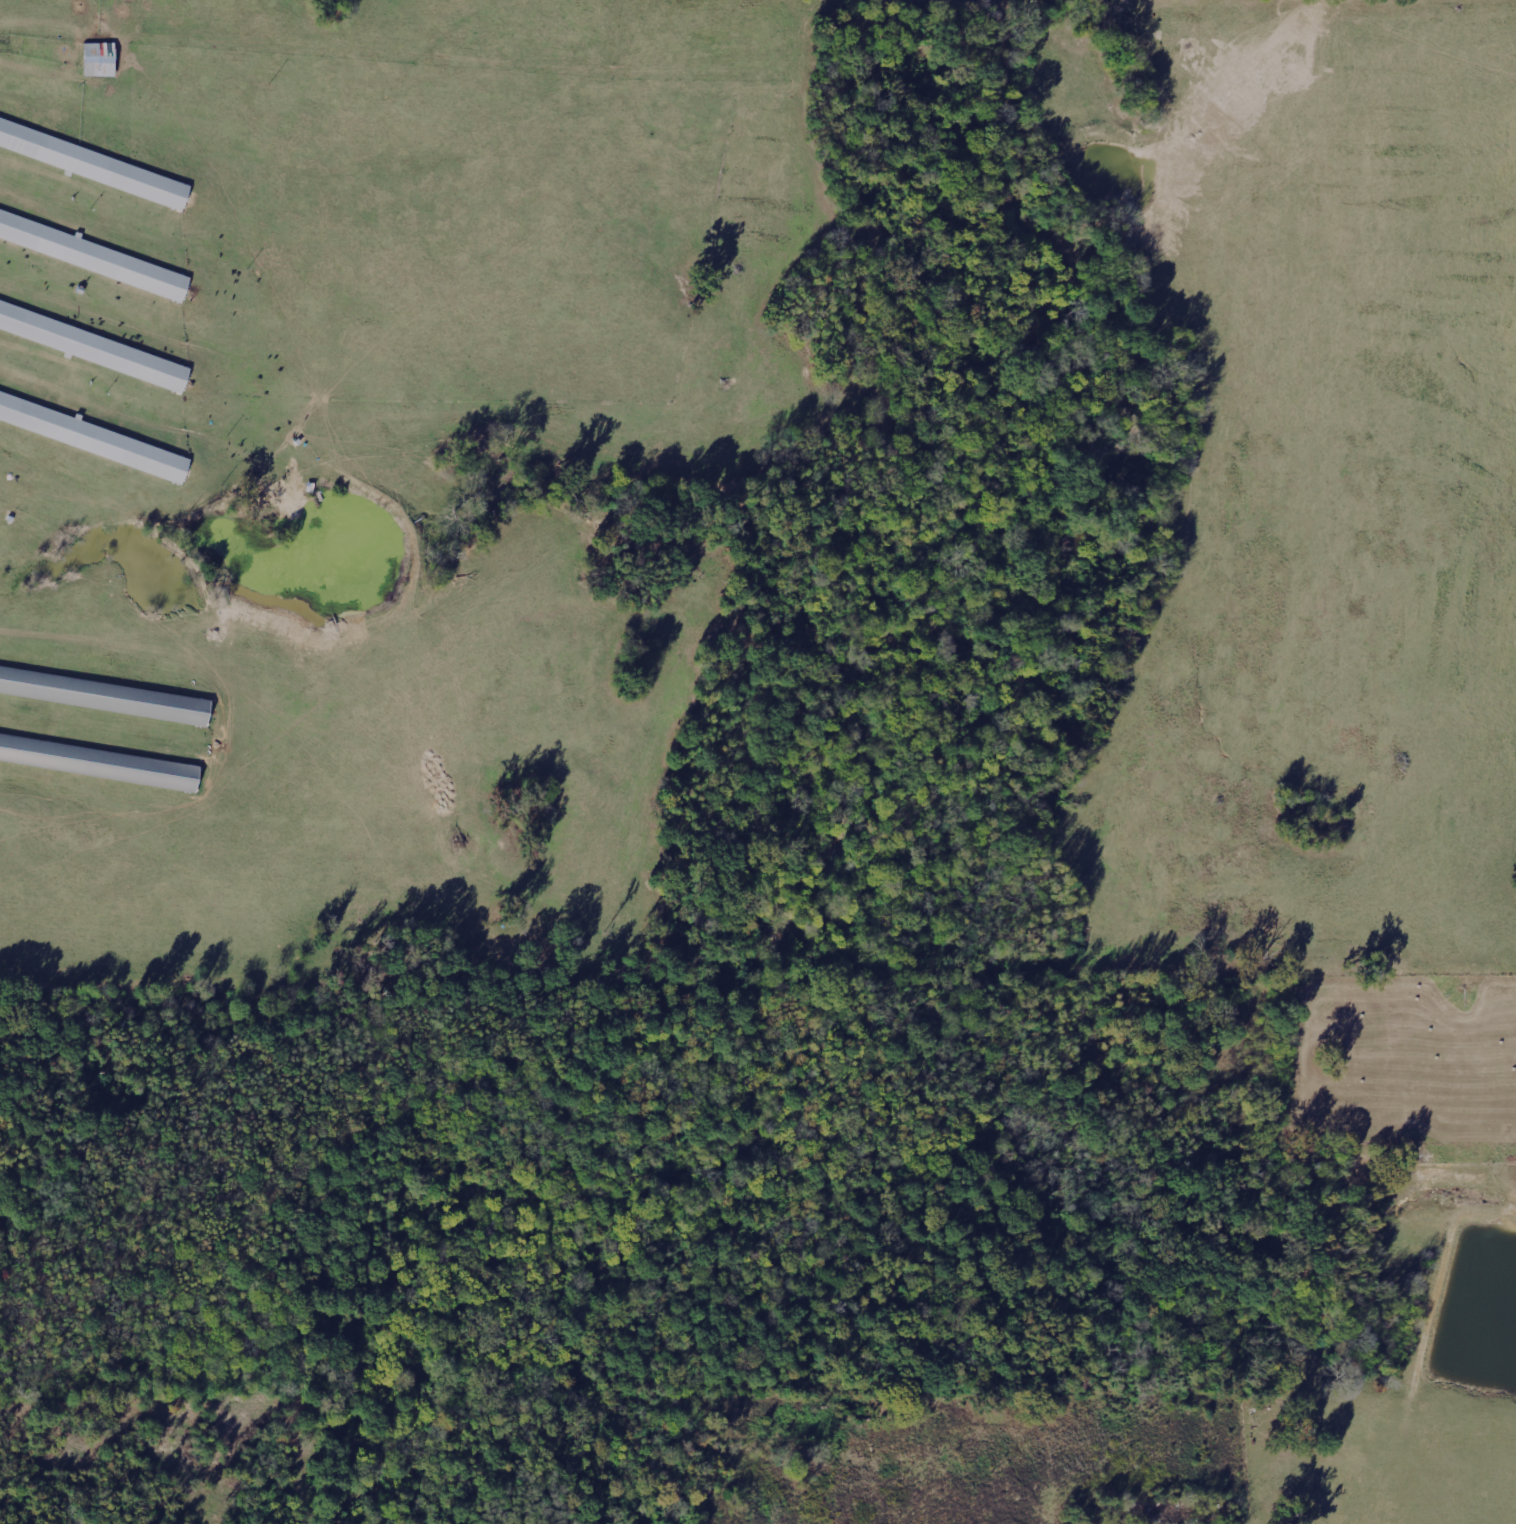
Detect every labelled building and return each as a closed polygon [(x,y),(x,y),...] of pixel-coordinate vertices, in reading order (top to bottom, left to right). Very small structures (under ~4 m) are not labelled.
[(113,43),(82,43),(83,77),(114,76),(113,43)] [(181,205),(189,179),(0,123),(0,152),(181,205)] [(180,300),(188,276),(73,238),(74,234),(0,209),(0,241),(180,300)] [(0,303),(0,332),(180,391),(188,364),(0,303)] [(205,722),(208,695),(0,667),(0,695),(205,722)] [(5,749),(5,745),(11,746),(13,732),(0,731),(0,748),(5,749)] [(193,791),(197,765),(87,750),(84,776),(193,791)]
